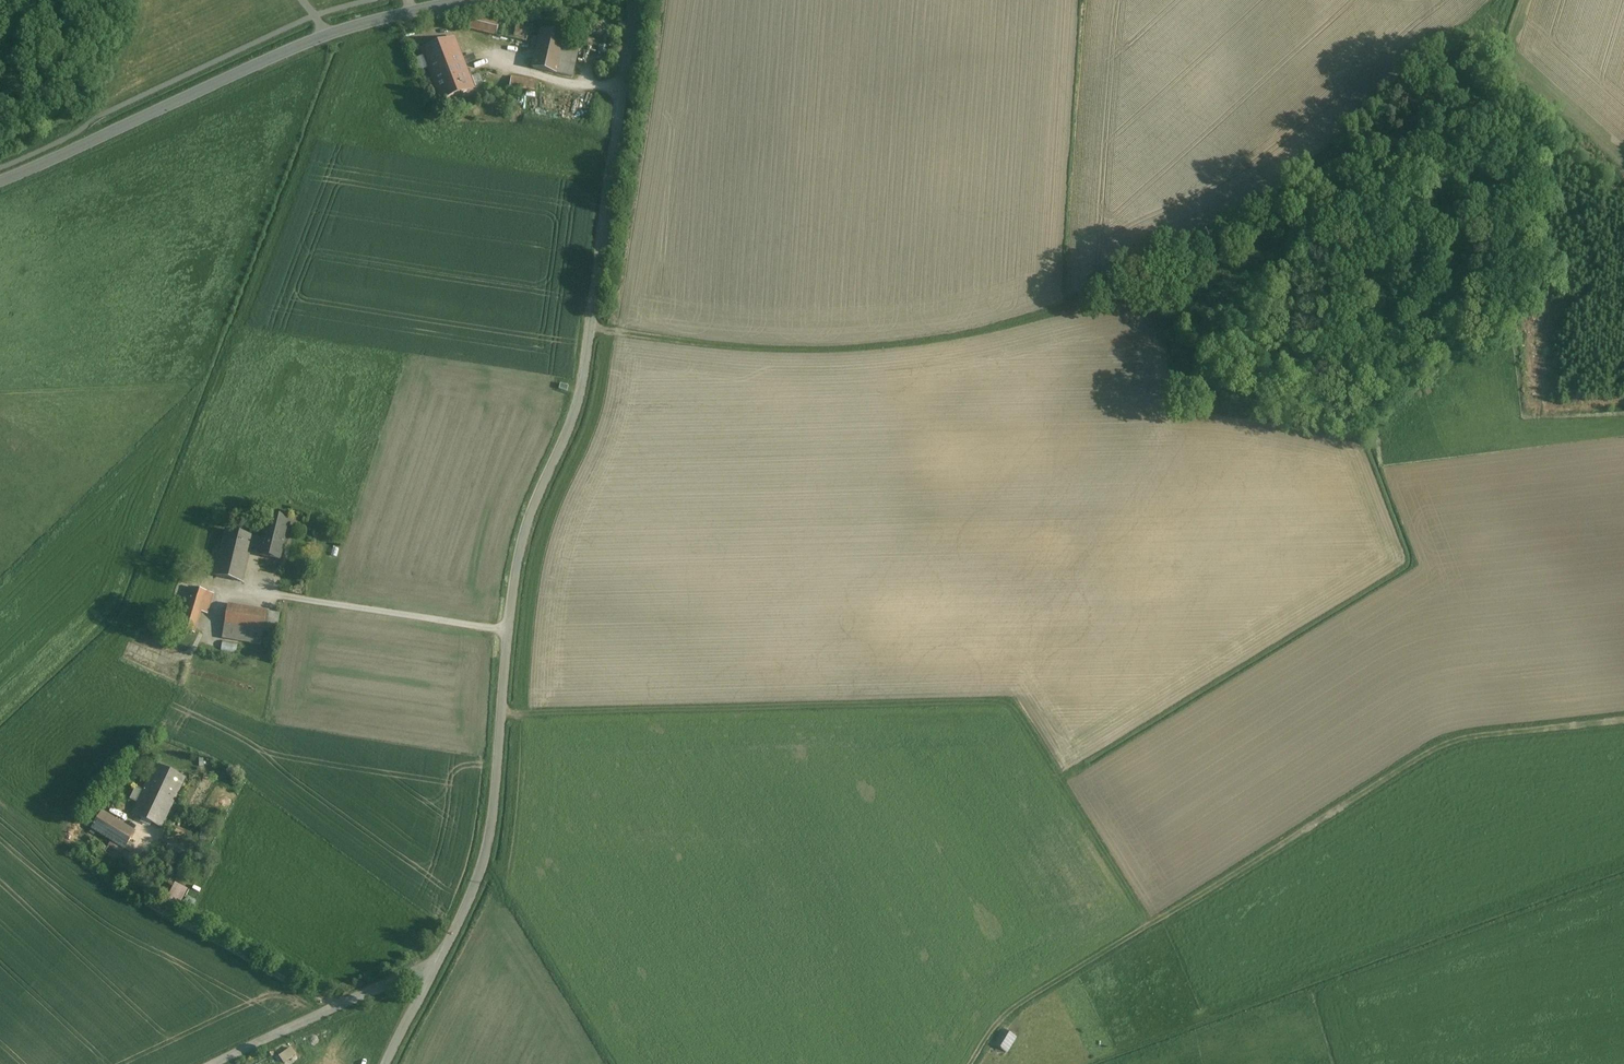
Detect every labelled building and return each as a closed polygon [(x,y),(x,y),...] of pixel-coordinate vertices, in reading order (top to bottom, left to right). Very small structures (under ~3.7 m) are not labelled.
[(471,15),(467,30),(534,44),(540,19),(523,16),(521,26),(471,15)] [(581,40),(541,31),(533,69),(572,78),(581,40)] [(453,39),(424,50),(430,69),(437,87),(467,76),(453,39)] [(430,69),(424,50),(415,53),(422,72),(430,69)] [(467,76),(437,87),(441,100),(471,89),(467,76)] [(538,82),(511,78),(510,89),(536,93),(538,82)] [(262,549),(260,556),(280,561),(290,520),(270,516),(264,540),(262,549)] [(254,537),(226,530),(221,552),(220,557),(247,564),(251,547),(253,538),(254,537)] [(264,540),(253,538),(251,547),(262,549),(264,540)] [(220,557),(221,552),(214,550),(208,574),(243,583),(247,564),(220,557)] [(213,594),(190,587),(177,628),(194,634),(201,612),(207,614),(213,594)] [(280,614),(228,605),(222,639),(261,645),(264,631),(276,633),(280,614)] [(157,766),(147,787),(174,799),(183,779),(157,766)] [(147,787),(145,786),(132,813),(161,826),(174,799),(147,787)] [(141,836),(103,813),(93,829),(131,852),(141,836)] [(160,899),(178,908),(187,889),(168,880),(160,899)] [(277,1055),(282,1063),(295,1054),(290,1047),(277,1055)]
